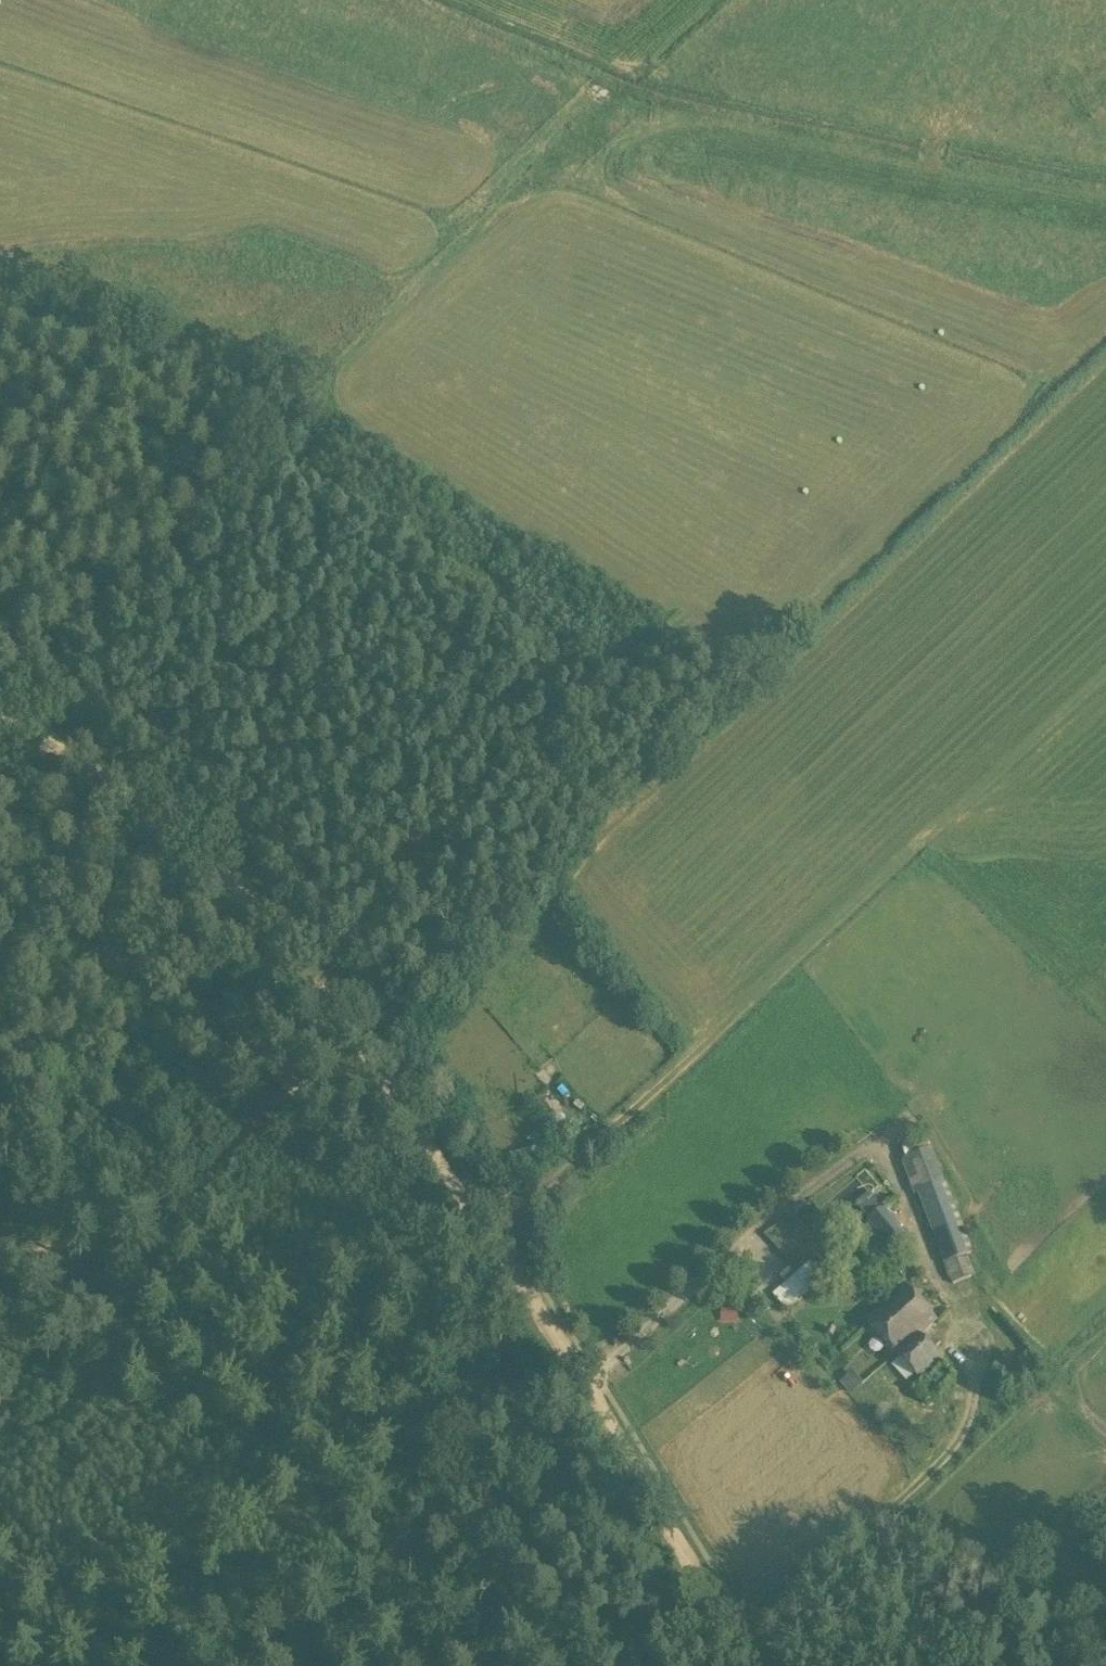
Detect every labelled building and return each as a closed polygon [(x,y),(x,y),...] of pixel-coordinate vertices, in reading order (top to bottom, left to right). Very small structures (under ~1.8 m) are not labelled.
[(541,1096),(531,1103),(544,1121),(544,1120),(545,1119),(545,1118),(546,1118),(546,1117),(547,1117),(547,1116),(548,1116),(548,1115),(549,1115),(550,1114),(551,1114),(552,1114),(552,1113),(553,1113),(541,1096)] [(973,1253),(933,1148),(901,1160),(915,1196),(918,1195),(952,1284),(974,1276),(967,1256),(973,1253)] [(869,1221),(883,1209),(869,1192),(855,1204),(869,1221)] [(894,1252),(910,1238),(884,1208),(883,1209),(869,1221),(869,1222),(894,1252)] [(788,1311),(825,1278),(811,1262),(773,1295),(788,1311)] [(913,1341),(929,1327),(937,1320),(906,1285),(868,1320),(896,1352),(911,1339),(913,1341)] [(911,1339),(896,1352),(918,1376),(939,1356),(931,1348),(940,1340),(929,1327),(913,1341),(911,1339)] [(941,1369),(930,1380),(939,1389),(950,1379),(941,1369)] [(855,1374),(842,1386),(850,1394),(863,1383),(855,1374)]
